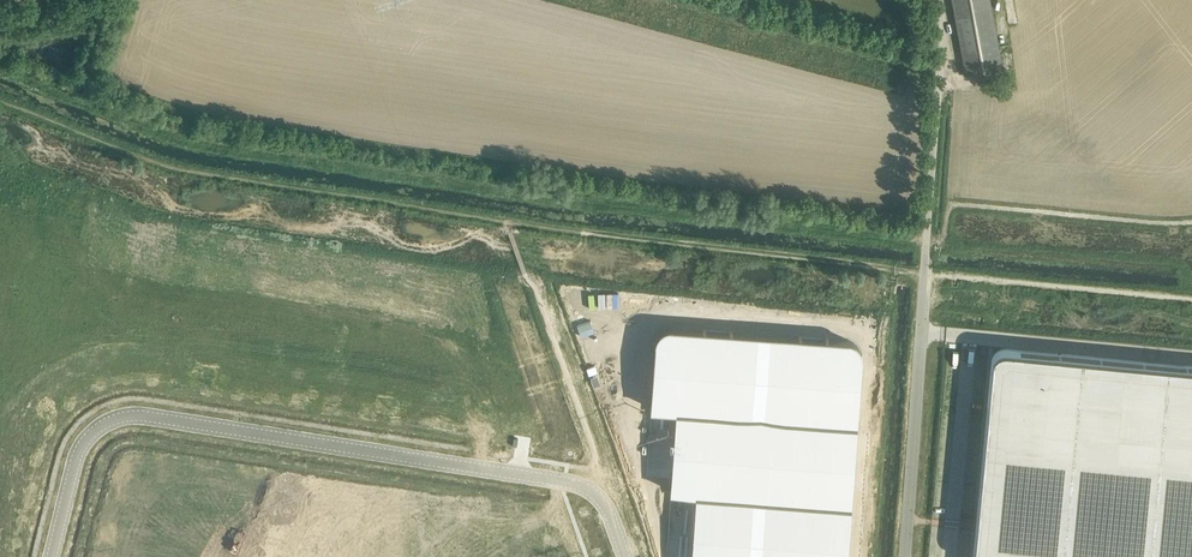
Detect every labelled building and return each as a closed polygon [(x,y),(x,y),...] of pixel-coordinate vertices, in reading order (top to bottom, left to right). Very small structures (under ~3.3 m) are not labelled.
[(1003,68),(991,0),(952,0),(965,75),(1003,68)] [(650,475),(675,477),(670,556),(849,556),(865,356),(865,353),(865,350),(864,348),(862,345),(860,343),(858,341),(855,339),(852,338),(849,338),(679,324),(676,324),(673,324),(671,326),(668,327),(666,329),(664,331),(662,334),(661,337),(661,340),(650,475)] [(1006,348),(1003,348),(1001,348),(998,349),(996,350),(995,352),(993,354),(992,357),(992,359),(973,556),(1191,556),(1191,365),(1006,348)]
